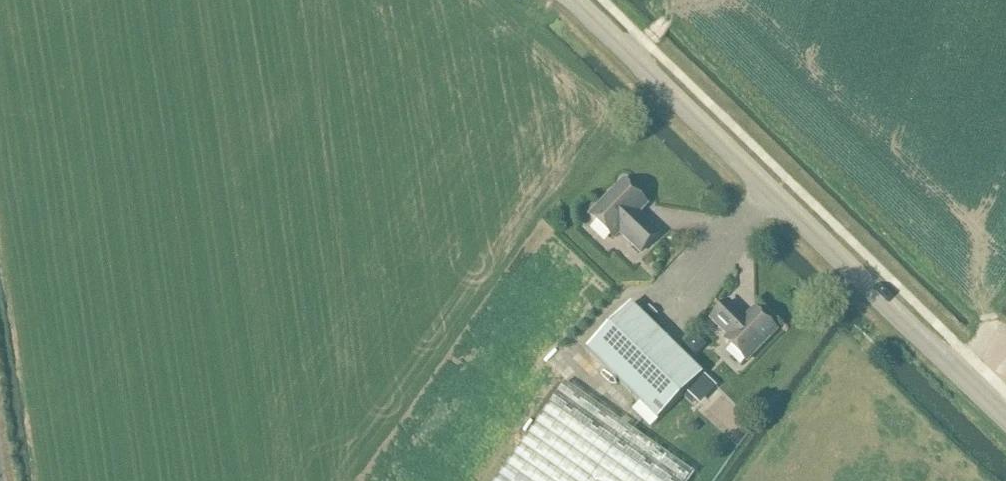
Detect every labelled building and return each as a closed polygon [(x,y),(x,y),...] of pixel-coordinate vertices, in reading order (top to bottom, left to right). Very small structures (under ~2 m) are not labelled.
[(638,218),(649,207),(625,184),(593,218),(616,241),(619,238),(622,235),(627,240),(643,255),(661,236),(646,222),(644,224),(638,218)] [(731,304),(714,321),(731,338),(728,342),(749,363),(779,332),(757,312),(746,323),(742,319),(744,317),(731,304)] [(661,422),(685,398),(693,405),(697,401),(702,405),(717,388),(677,348),(634,306),(589,352),(659,420),(661,422)] [(566,384),(497,480),(688,480),(693,473),(632,430),(566,384)] [(658,421),(641,403),(634,411),(642,420),(651,428),(658,421)]
